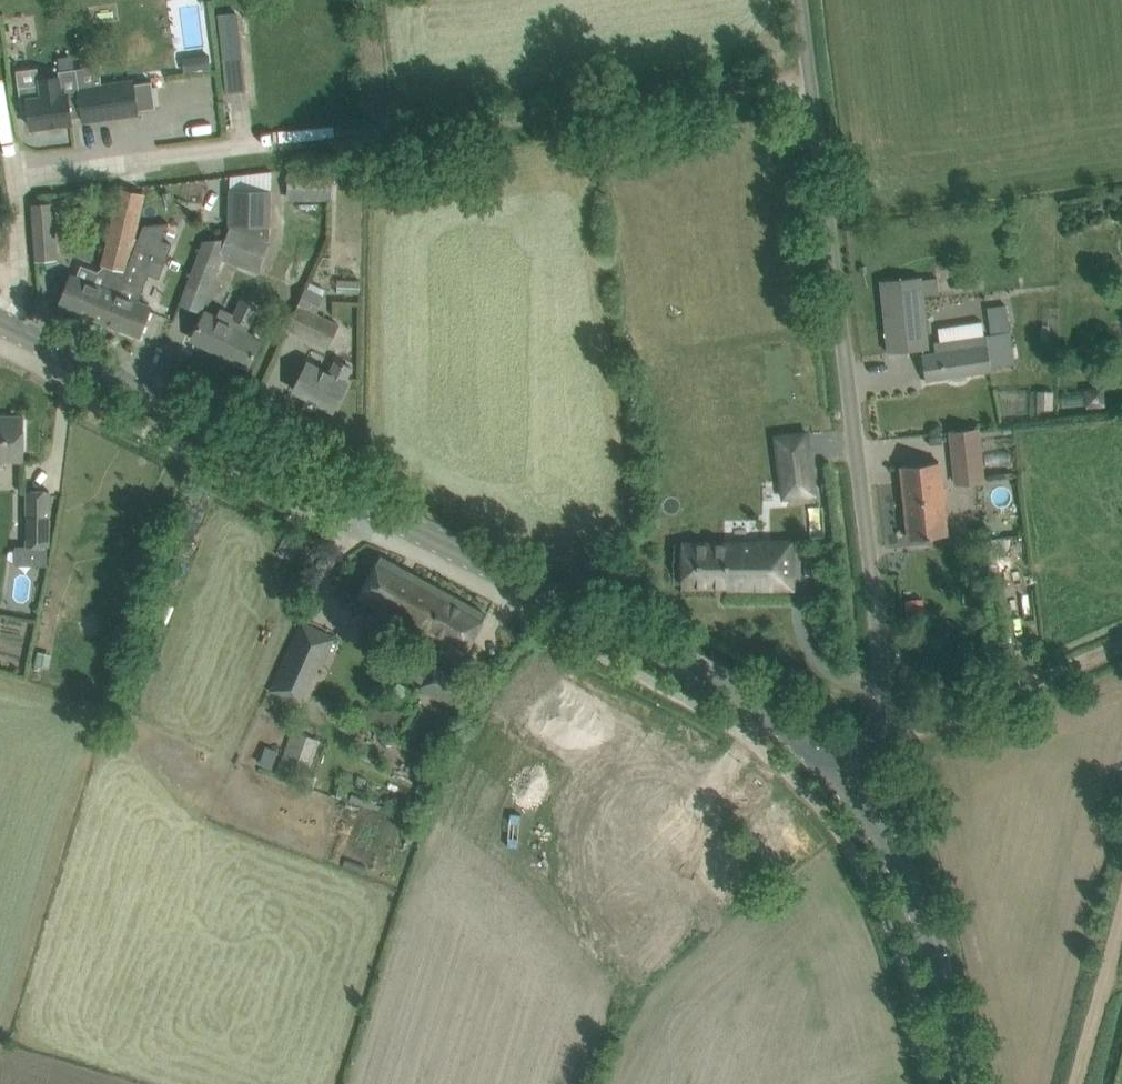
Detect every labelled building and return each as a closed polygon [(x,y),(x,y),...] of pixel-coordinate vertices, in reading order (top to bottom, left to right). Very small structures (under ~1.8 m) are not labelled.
[(219,16),(226,64),(238,62),(231,14),(219,16)] [(209,54),(183,57),(185,72),(211,69),(209,54)] [(82,117),(78,88),(76,69),(59,70),(60,75),(37,78),(38,84),(20,87),(22,107),(29,106),(32,128),(72,123),(71,118),(82,117)] [(139,109),(156,106),(153,78),(78,88),(83,122),(140,114),(139,109)] [(289,199),(332,201),(334,170),(291,168),(289,199)] [(260,266),(269,240),(270,238),(271,190),(230,189),(229,226),(230,227),(229,228),(229,229),(226,238),(225,239),(205,241),(205,243),(190,282),(208,289),(222,253),(260,266)] [(56,257),(54,235),(52,204),(33,205),(37,259),(56,257)] [(133,238),(140,209),(118,204),(102,263),(110,266),(102,287),(71,275),(60,304),(106,322),(118,295),(138,240),(133,238)] [(168,224),(169,224),(169,223),(144,225),(138,240),(118,295),(106,322),(140,336),(152,305),(139,300),(149,274),(159,278),(172,244),(162,240),(168,224)] [(937,277),(921,279),(921,276),(881,281),(889,353),(929,349),(923,294),(938,294),(937,277)] [(287,328),(329,348),(340,324),(317,313),(325,297),(306,288),(287,328)] [(248,366),(258,346),(261,340),(245,332),(257,308),(242,300),(230,325),(205,312),(192,338),(248,366)] [(1009,304),(987,307),(988,321),(989,335),(1012,331),(1010,318),(1009,304)] [(937,353),(923,355),(927,379),(949,376),(952,379),(957,380),(961,380),(965,377),(968,373),(991,369),(991,366),(986,335),(984,335),(940,342),(935,343),(937,353)] [(333,410),(343,390),(347,383),(345,381),(352,367),(337,359),(329,373),(308,362),(294,390),(333,410)] [(24,438),(24,416),(0,416),(0,461),(24,461),(24,438)] [(984,479),(979,428),(951,431),(955,482),(984,479)] [(807,432),(775,436),(782,489),(814,485),(807,432)] [(909,539),(931,536),(947,535),(939,462),(902,466),(909,539)] [(48,547),(50,547),(50,490),(27,490),(28,546),(20,546),(20,561),(48,561),(48,547)] [(727,586),(727,588),(793,588),(793,541),(759,541),(759,543),(683,543),(683,586),(727,586)] [(462,656),(485,614),(381,555),(357,598),(443,645),(438,653),(448,659),(452,651),(462,656)] [(301,621),(270,690),(273,692),(300,704),(313,677),(318,665),(322,666),(335,637),(301,621)] [(455,708),(458,704),(469,685),(433,665),(420,690),(455,708)] [(409,708),(410,706),(416,691),(400,684),(393,700),(409,708)] [(304,771),(317,738),(292,728),(279,761),(283,763),(280,770),(298,777),(301,770),(304,771)]
